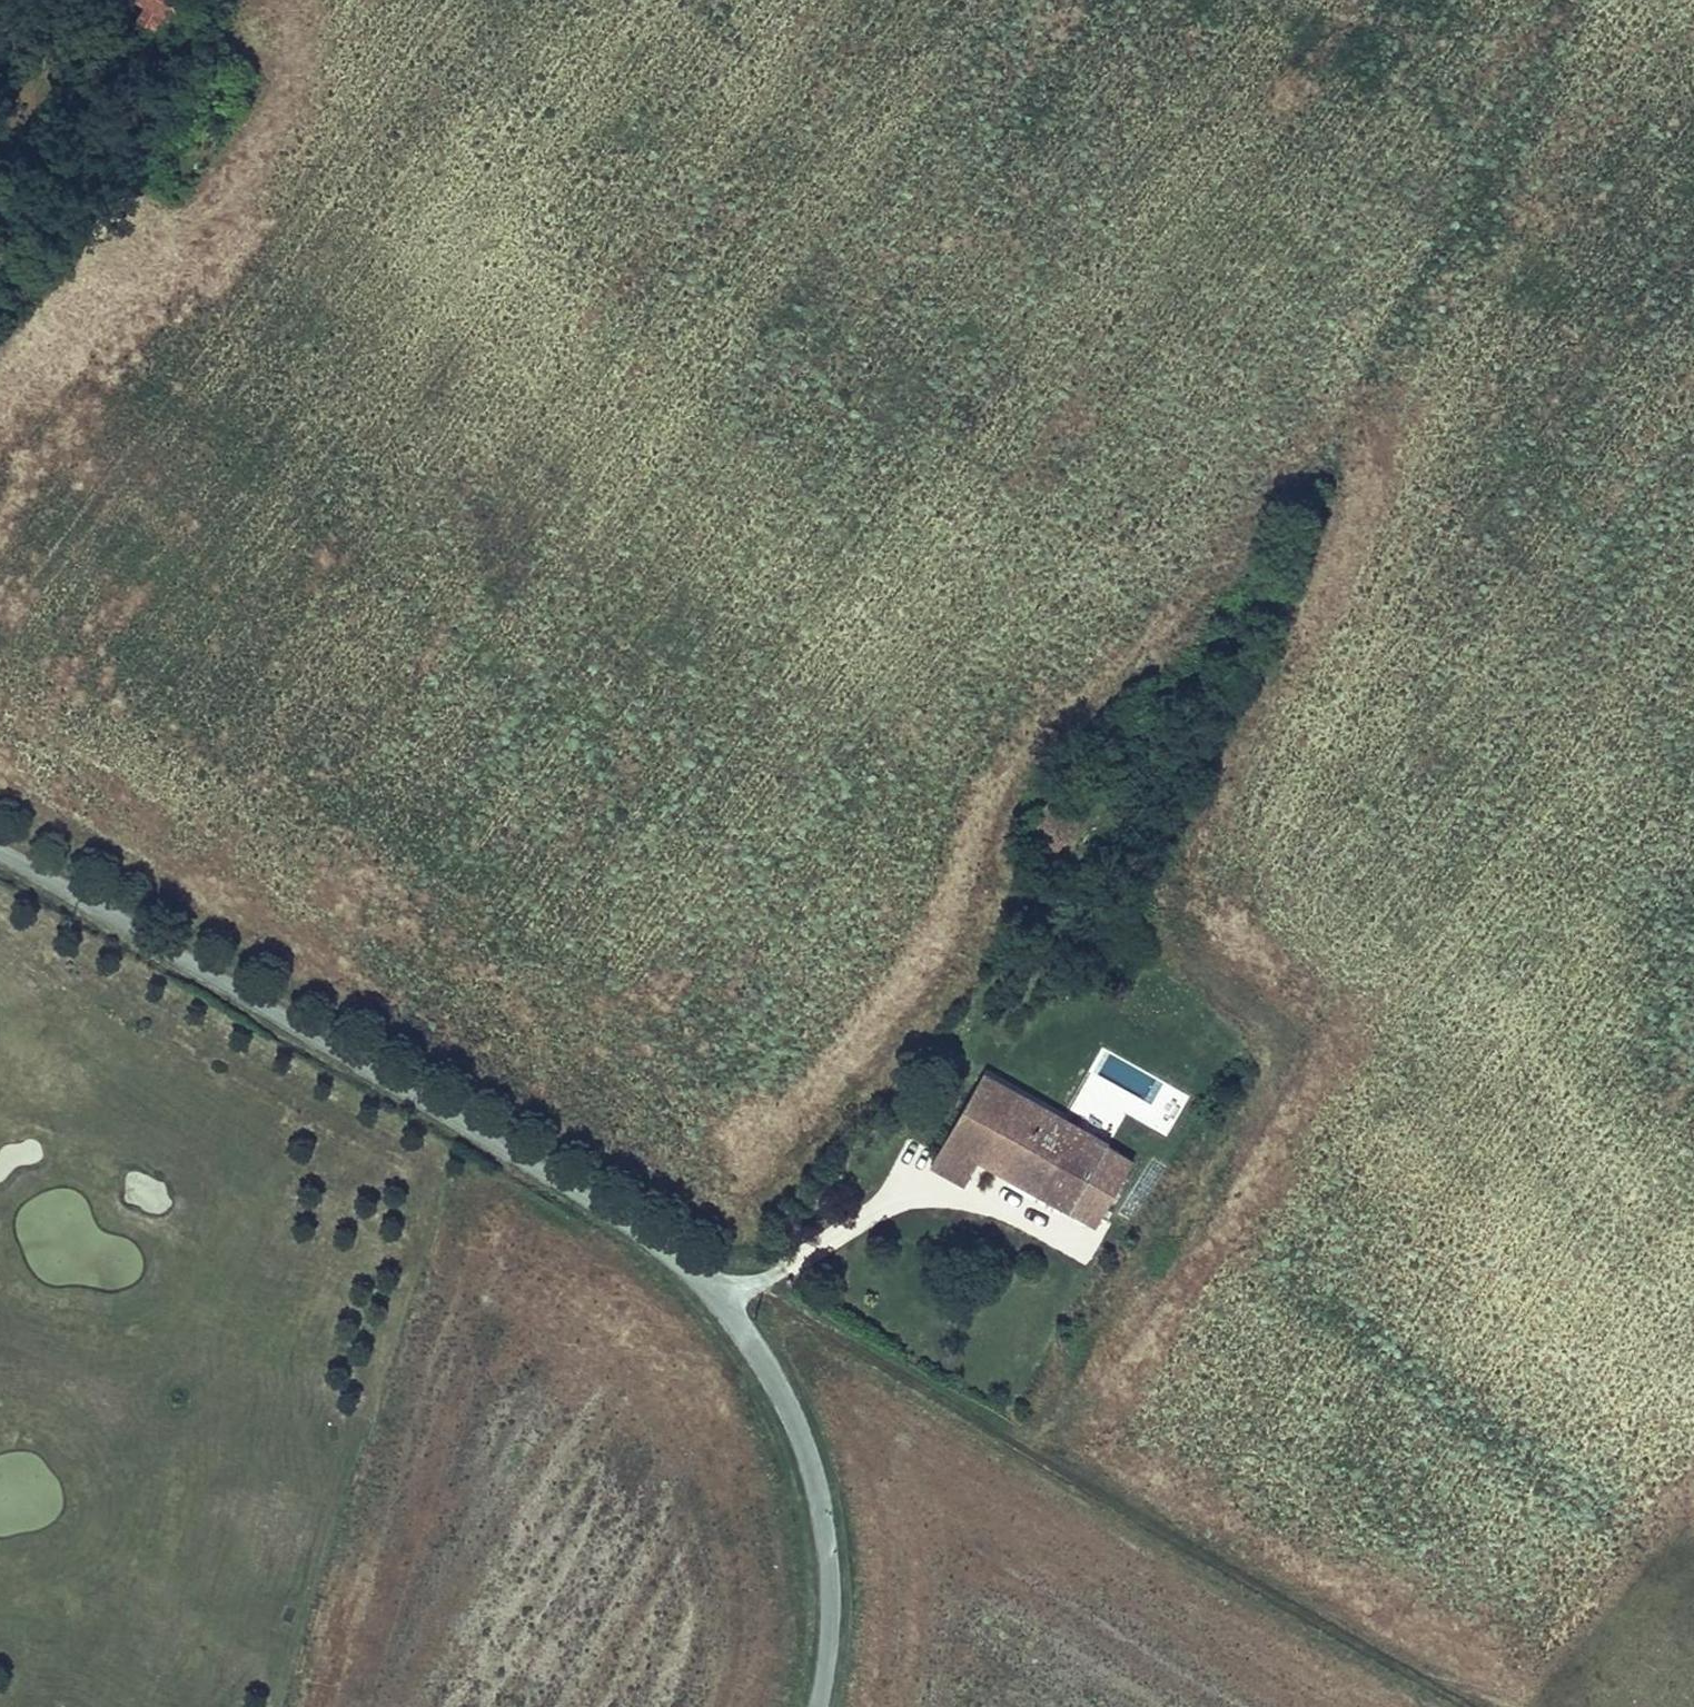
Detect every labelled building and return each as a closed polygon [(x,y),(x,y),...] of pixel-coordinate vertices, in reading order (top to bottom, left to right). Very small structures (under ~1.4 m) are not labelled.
[(180,0),(135,0),(128,13),(160,33),(180,0)] [(1113,1138),(986,1066),(930,1164),(966,1184),(980,1159),(1097,1226),(1137,1157),(1110,1142),(1113,1138)]
